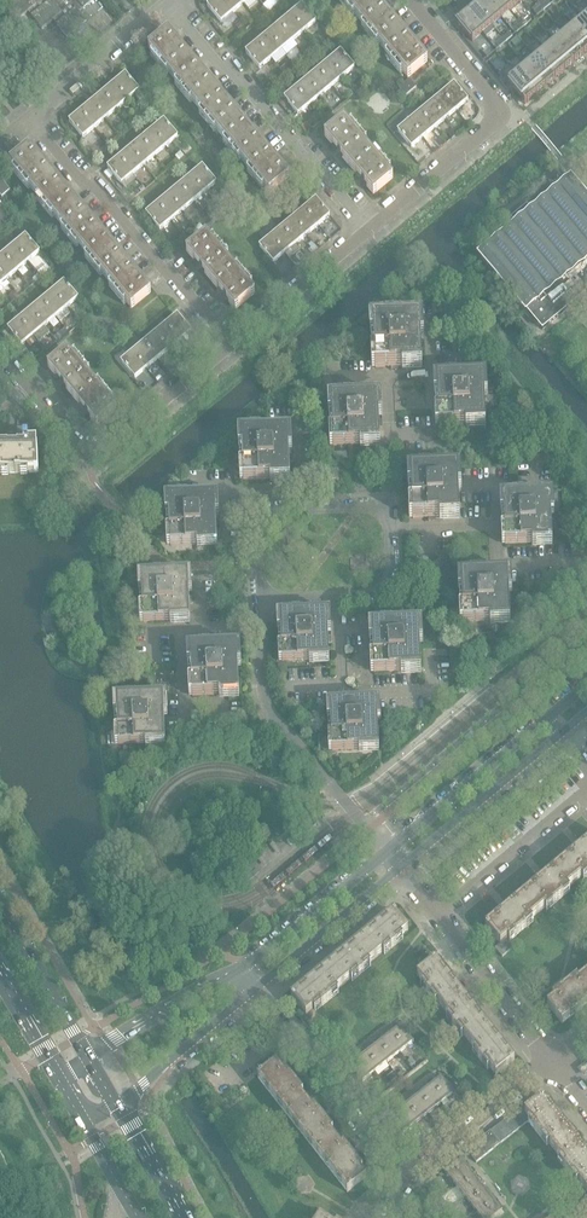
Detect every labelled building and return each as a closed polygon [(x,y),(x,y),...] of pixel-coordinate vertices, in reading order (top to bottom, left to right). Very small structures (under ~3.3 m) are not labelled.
[(93,1),(95,0),(5,0),(20,19),(28,12),(42,30),(53,21),(67,38),(87,22),(79,13),(93,1)] [(222,0),(215,0),(207,6),(221,23),(232,13),(222,0)] [(240,0),(222,0),(232,13),(243,4),(240,0)] [(280,2),(278,0),(269,0),(263,5),(268,11),(280,2)] [(379,4),(375,0),(342,0),(359,20),(379,4)] [(487,0),(485,0),(477,7),(492,25),(501,17),(487,0)] [(503,0),(487,0),(501,17),(511,9),(503,0)] [(495,76),(509,93),(513,90),(508,84),(518,76),(527,68),(537,60),(546,52),(556,44),(565,36),(575,28),(584,20),(586,18),(586,0),(495,76)] [(519,0),(503,0),(511,9),(520,2),(519,0)] [(544,10),(551,5),(548,1),(541,7),(544,10)] [(383,49),(403,33),(397,26),(395,27),(383,13),(385,12),(379,4),(359,20),(383,49)] [(257,20),(268,11),(263,5),(252,15),(257,20)] [(316,22),(302,5),(291,15),(304,31),(316,22)] [(560,12),(555,5),(549,11),(554,17),(560,12)] [(492,25),(477,7),(467,15),(483,33),(492,25)] [(537,16),(544,10),(541,7),(534,12),(537,16)] [(304,31),(291,15),(279,24),(293,41),(304,31)] [(483,33),(467,15),(457,23),(473,42),(483,33)] [(525,26),(532,20),(529,17),(522,22),(525,26)] [(584,20),(575,28),(586,43),(586,24),(584,20)] [(240,22),(235,26),(239,31),(244,27),(240,22)] [(518,32),(525,26),(522,22),(515,28),(518,32)] [(293,41),(279,24),(268,33),(282,50),(293,41)] [(575,28),(565,36),(582,57),(586,53),(586,43),(575,28)] [(173,78),(192,62),(186,54),(184,56),(177,47),(173,42),(175,40),(168,33),(149,49),(173,78)] [(282,50),(268,33),(257,43),(271,59),(282,50)] [(408,79),(427,62),(421,54),(419,56),(407,42),(409,41),(403,33),(383,49),(408,79)] [(506,42),(513,36),(510,33),(503,38),(506,42)] [(582,57),(565,36),(556,44),(573,65),(582,57)] [(499,47),(506,42),(503,38),(496,44),(499,47)] [(516,48),(521,43),(517,38),(512,43),(516,48)] [(271,59),(257,43),(246,52),(260,69),(271,59)] [(573,65),(556,44),(546,52),(563,73),(573,65)] [(312,54),(307,48),(302,52),(307,58),(312,54)] [(487,58),(493,53),(490,49),(484,54),(487,58)] [(354,68),(341,51),(329,61),(343,78),(354,68)] [(307,58),(302,52),(298,55),(303,61),(307,58)] [(563,73),(546,52),(537,60),(554,81),(563,73)] [(296,66),(303,61),(300,58),(294,64),(296,66)] [(554,81),(537,60),(527,68),(544,89),(554,81)] [(343,78),(329,61),(318,70),(332,87),(343,78)] [(197,107),(217,91),(210,83),(208,85),(197,71),(199,69),(192,62),(173,78),(197,107)] [(286,66),(290,70),(294,66),(291,62),(286,66)] [(544,89),(527,68),(518,76),(535,97),(544,89)] [(332,87),(318,70),(307,80),(321,96),(332,87)] [(139,91),(126,74),(114,84),(128,101),(139,91)] [(535,97),(518,76),(508,84),(513,90),(525,105),(535,97)] [(321,96),(307,80),(296,89),(309,105),(321,96)] [(406,97),(417,88),(410,80),(399,89),(406,97)] [(128,101),(114,84),(103,93),(116,110),(128,101)] [(468,101),(454,84),(442,94),(456,110),(468,101)] [(309,105),(296,89),(284,98),(298,115),(309,105)] [(221,136),(241,120),(235,112),(233,114),(229,109),(221,100),(223,98),(217,91),(197,107),(221,136)] [(116,110),(103,93),(92,103),(105,119),(116,110)] [(456,110),(442,94),(431,103),(445,120),(456,110)] [(105,119),(92,103),(80,112),(94,129),(105,119)] [(445,120),(431,103),(420,112),(434,129),(445,120)] [(94,129),(80,112),(69,121),(83,138),(94,129)] [(434,129),(420,112),(409,122),(423,138),(434,129)] [(245,165),(265,149),(259,141),(257,143),(245,129),(247,127),(241,120),(221,136),(245,165)] [(349,166),(369,150),(344,120),(325,137),(331,145),(333,143),(345,157),(343,158),(349,166)] [(178,137),(164,121),(152,130),(166,147),(178,137)] [(311,127),(306,122),(300,127),(306,132),(311,127)] [(423,138),(409,122),(398,131),(411,148),(423,138)] [(457,134),(453,129),(448,134),(452,139),(457,134)] [(166,147),(152,130),(141,140),(155,156),(166,147)] [(446,143),(440,137),(434,142),(440,148),(446,143)] [(155,156),(141,140),(130,149),(144,165),(155,156)] [(46,171),(40,164),(35,157),(37,156),(30,148),(10,164),(36,194),(55,178),(48,169),(46,171)] [(144,165),(130,149),(119,158),(133,175),(144,165)] [(270,194),(289,178),(282,170),(281,171),(269,158),(271,156),(265,149),(245,165),(270,194)] [(393,179),(388,173),(369,150),(349,166),(355,174),(357,172),(364,180),(369,186),(367,187),(373,195),(393,179)] [(133,175),(119,158),(108,168),(121,184),(133,175)] [(216,183),(203,167),(191,176),(205,193),(216,183)] [(104,174),(109,179),(114,175),(109,170),(104,174)] [(205,193),(191,176),(180,186),(193,202),(205,193)] [(70,200),(63,191),(59,186),(61,184),(55,178),(36,194),(60,223),(79,207),(72,198),(70,200)] [(4,184),(1,180),(0,182),(0,196),(2,198),(10,191),(4,184)] [(586,293),(586,200),(571,181),(534,212),(527,204),(511,217),(518,225),(481,256),(517,300),(543,330),(579,300),(582,303),(585,301),(586,299),(586,297),(585,295),(586,293)] [(193,202),(180,186),(169,195),(182,212),(193,202)] [(182,212),(169,195),(157,204),(171,221),(182,212)] [(330,216),(316,200),(305,209),(318,226),(330,216)] [(171,221),(157,204),(146,214),(160,230),(171,221)] [(94,229),(87,220),(83,215),(85,214),(79,207),(60,223),(84,252),(103,236),(96,227),(94,229)] [(318,226),(305,209),(293,218),(307,235),(318,226)] [(307,235),(293,218),(282,228),(296,244),(307,235)] [(296,244),(282,228),(271,237),(285,254),(296,244)] [(40,252),(26,236),(14,245),(28,262),(40,252)] [(118,258),(111,249),(107,244),(109,242),(103,236),(84,252),(107,280),(127,264),(120,256),(118,258)] [(211,281),(230,265),(206,236),(187,252),(193,260),(195,258),(207,272),(205,274),(211,281)] [(285,254),(271,237),(260,247),(273,263),(285,254)] [(28,262),(14,245),(3,255),(17,271),(28,262)] [(308,250),(312,255),(318,249),(314,245),(308,250)] [(3,255),(0,257),(0,273),(6,280),(17,271),(3,255)] [(297,268),(292,263),(288,266),(293,272),(297,268)] [(142,287),(135,278),(131,273),(133,271),(127,264),(107,280),(131,309),(151,293),(144,285),(142,287)] [(48,272),(47,271),(49,268),(46,265),(44,267),(38,272),(41,277),(48,272)] [(255,294),(250,289),(230,265),(211,281),(217,289),(219,287),(231,301),(229,303),(235,311),(255,294)] [(38,274),(32,279),(35,283),(41,278),(38,274)] [(78,298),(64,282),(53,291),(67,308),(78,298)] [(7,297),(12,302),(19,296),(14,291),(7,297)] [(67,308),(53,291),(42,301),(56,317),(67,308)] [(56,317),(42,301),(31,310),(44,327),(56,317)] [(44,327),(31,310),(20,319),(33,336),(44,327)] [(191,332),(177,315),(166,325),(179,341),(191,332)] [(33,336),(20,319),(8,329),(22,346),(33,336)] [(422,366),(421,339),(420,325),(420,319),(373,321),(375,368),(391,367),(391,364),(398,364),(398,367),(422,366)] [(179,341),(166,325),(155,334),(168,351),(179,341)] [(58,343),(69,333),(65,328),(54,337),(58,343)] [(168,351),(155,334),(143,343),(157,360),(168,351)] [(157,360),(143,343),(133,352),(146,369),(157,360)] [(38,357),(33,351),(30,354),(26,349),(21,354),(28,362),(32,362),(38,357)] [(72,397),(92,381),(68,351),(48,368),(55,376),(57,374),(68,388),(66,389),(72,397)] [(146,369),(133,352),(121,362),(135,379),(146,369)] [(168,374),(164,368),(158,373),(163,379),(168,374)] [(486,424),(484,377),(437,379),(438,395),(441,395),(441,403),(438,403),(438,407),(442,407),(442,409),(438,410),(439,426),(486,424)] [(116,410),(112,404),(92,381),(72,397),(79,404),(81,403),(86,410),(92,416),(90,418),(97,426),(116,410)] [(376,428),(376,421),(379,421),(378,397),(331,399),(332,427),(337,427),(337,430),(333,430),(333,446),(380,444),(379,428),(376,428)] [(38,448),(36,448),(36,442),(37,442),(37,441),(29,442),(28,430),(18,430),(18,443),(19,446),(0,447),(0,474),(34,473),(39,473),(38,448)] [(287,463),(286,456),(289,456),(288,432),(242,434),(243,481),(290,479),(290,463),(287,463)] [(339,470),(328,470),(329,480),(339,480),(339,470)] [(460,517),(458,470),(411,472),(413,519),(429,518),(429,514),(435,514),(436,518),(460,517)] [(213,527),(213,520),(216,520),(215,496),(168,498),(170,545),(217,543),(216,527),(213,527)] [(552,543),(551,512),(550,496),(503,498),(504,514),(507,514),(507,522),(504,522),(505,526),(509,526),(509,528),(505,528),(505,545),(552,543)] [(187,604),(187,598),(189,598),(188,573),(141,575),(144,623),(190,620),(190,604),(187,604)] [(510,621),(508,574),(484,575),(484,578),(478,578),(478,575),(461,576),(463,623),(510,621)] [(325,644),(325,637),(328,637),(327,619),(327,613),(280,615),(281,624),(282,662),(329,660),(329,644),(325,644)] [(421,671),(419,624),(372,626),(373,642),(376,642),(376,650),(373,650),(373,654),(378,654),(378,656),(373,656),(374,673),(421,671)] [(239,694),(237,647),(190,650),(191,666),(194,666),(194,674),(191,674),(192,678),(196,678),(196,680),(192,680),(192,697),(239,694)] [(166,743),(163,697),(139,698),(140,701),(133,701),(133,698),(132,698),(116,699),(119,746),(166,743)] [(306,712),(305,702),(295,702),(296,713),(306,712)] [(379,749),(377,702),(353,703),(353,706),(347,706),(346,703),(330,704),(332,751),(379,749)] [(303,837),(316,826),(311,819),(297,830),(303,837)] [(586,877),(586,842),(562,863),(577,881),(582,877),(584,880),(586,877)] [(568,889),(577,881),(562,863),(525,894),(540,912),(545,908),(547,910),(570,891),(568,889)] [(510,941),(521,932),(533,922),(531,920),(540,912),(525,894),(486,927),(486,926),(485,927),(487,928),(486,929),(488,932),(489,931),(500,944),(495,949),(502,957),(514,947),(510,941)] [(408,931),(403,924),(397,917),(397,916),(395,914),(393,912),(393,913),(361,940),(376,958),(383,952),(385,954),(403,939),(401,937),(408,931)] [(376,958),(361,940),(329,967),(343,985),(350,979),(352,981),(371,966),(369,964),(376,958)] [(425,970),(436,961),(429,953),(418,961),(425,970)] [(462,995),(451,981),(436,962),(437,962),(436,961),(425,970),(417,976),(423,983),(421,985),(436,1004),(438,1002),(444,1010),(462,995)] [(343,985),(329,967),(292,997),(291,997),(291,998),(292,999),(292,1000),(294,1002),(306,1015),(313,1010),(315,1012),(338,993),(336,991),(343,985)] [(586,975),(578,981),(577,979),(553,997),(555,1000),(547,1006),(559,1020),(558,1021),(560,1023),(561,1022),(562,1024),(563,1024),(562,1024),(586,1004),(586,977),(586,975)] [(488,1028),(477,1014),(462,995),(444,1010),(449,1016),(447,1018),(462,1037),(464,1035),(470,1043),(488,1028)] [(305,1025),(318,1015),(315,1012),(313,1010),(306,1015),(301,1019),(305,1025)] [(310,1031),(322,1021),(318,1015),(305,1025),(310,1031)] [(315,1037),(327,1027),(322,1021),(310,1031),(315,1037)] [(414,1043),(401,1026),(400,1026),(400,1027),(388,1037),(400,1052),(412,1043),(413,1043),(414,1043)] [(319,1043),(331,1033),(327,1027),(315,1037),(319,1043)] [(514,1061),(503,1047),(488,1028),(470,1043),(475,1049),(473,1051),(488,1070),(490,1068),(496,1076),(510,1064),(511,1064),(513,1062),(515,1061),(514,1060),(514,1061)] [(324,1049),(336,1039),(331,1033),(319,1043),(324,1049)] [(400,1052),(388,1037),(376,1046),(388,1062),(400,1052)] [(388,1062),(376,1046),(363,1057),(374,1072),(388,1062)] [(374,1072),(363,1057),(350,1066),(349,1066),(362,1083),(363,1082),(374,1072)] [(303,1093),(293,1080),(285,1069),(282,1071),(276,1064),(262,1075),(259,1077),(258,1079),(288,1117),(307,1102),(301,1095),(303,1093)] [(403,1068),(399,1064),(394,1068),(398,1073),(403,1068)] [(399,1078),(398,1077),(394,1072),(389,1076),(394,1082),(399,1078)] [(454,1094),(441,1077),(440,1078),(441,1078),(429,1088),(441,1104),(453,1094),(454,1095),(454,1094)] [(441,1104),(429,1088),(416,1098),(428,1114),(441,1104)] [(428,1114),(416,1098),(403,1108),(415,1124),(428,1114)] [(573,1136),(544,1099),(544,1098),(542,1099),(541,1098),(538,1101),(539,1101),(526,1112),(525,1112),(531,1120),(528,1122),(547,1146),(549,1144),(555,1151),(573,1136)] [(333,1131),(322,1117),(314,1107),(312,1109),(307,1102),(288,1117),(318,1155),(336,1140),(331,1133),(333,1131)] [(531,1120),(525,1112),(526,1112),(522,1106),(513,1114),(523,1126),(528,1122),(531,1120)] [(415,1124),(403,1108),(391,1118),(390,1117),(390,1118),(403,1135),(404,1134),(403,1133),(415,1124)] [(523,1126),(513,1114),(507,1118),(517,1131),(523,1126)] [(517,1131),(507,1118),(502,1123),(511,1135),(517,1131)] [(511,1135),(502,1123),(496,1127),(506,1140),(511,1135)] [(506,1140),(496,1127),(490,1132),(500,1144),(506,1140)] [(495,1148),(500,1144),(490,1132),(466,1150),(474,1160),(476,1162),(476,1163),(495,1148)] [(573,1136),(555,1151),(560,1158),(558,1160),(577,1183),(579,1181),(585,1189),(586,1187),(586,1154),(573,1136)] [(363,1169),(351,1154),(344,1145),(342,1147),(336,1140),(318,1155),(347,1192),(347,1193),(349,1191),(349,1192),(352,1190),(352,1189),(366,1178),(360,1171),(363,1169)] [(472,1174),(469,1170),(462,1161),(463,1161),(462,1160),(445,1173),(446,1174),(447,1173),(457,1186),(472,1174)] [(482,1187),(479,1183),(472,1174),(457,1186),(466,1199),(482,1187)] [(492,1199),(489,1196),(482,1187),(466,1199),(476,1211),(492,1199)] [(502,1211),(501,1211),(492,1199),(476,1211),(482,1217),(494,1217),(502,1211)] [(460,1204),(447,1214),(451,1217),(457,1217),(466,1212),(460,1204)]
